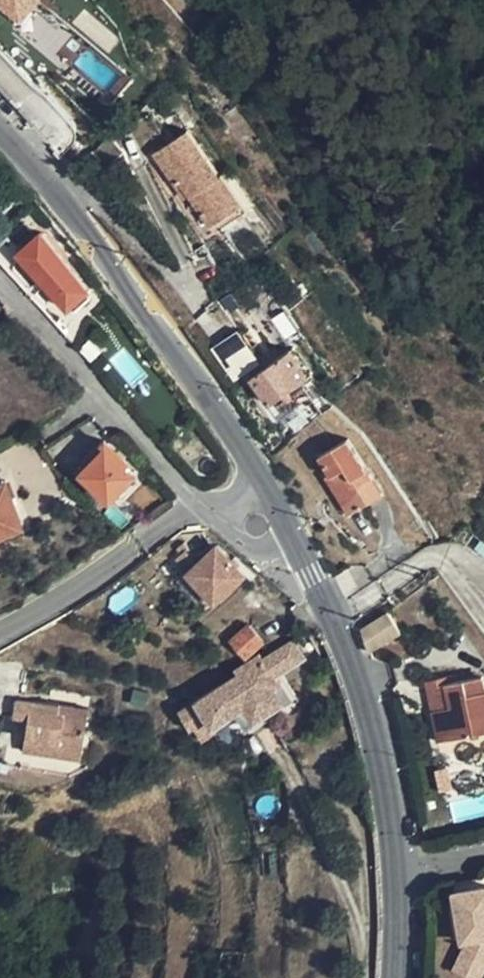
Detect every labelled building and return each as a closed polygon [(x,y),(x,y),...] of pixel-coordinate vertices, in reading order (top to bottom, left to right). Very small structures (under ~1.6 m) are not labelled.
[(16,18),(32,0),(0,0),(0,5),(16,18)] [(16,18),(24,25),(46,0),(32,0),(16,18)] [(255,180),(213,133),(208,136),(181,105),(151,131),(180,163),(185,160),(226,206),(255,180)] [(95,289),(44,233),(22,253),(72,309),(95,289)] [(213,345),(235,379),(263,361),(242,327),(213,345)] [(310,374),(290,348),(250,377),(269,405),(310,374)] [(347,514),(366,502),(356,487),(371,477),(345,437),(316,454),(330,476),(325,480),(347,514)] [(105,498),(130,472),(104,447),(80,472),(105,498)] [(356,487),(366,502),(381,493),(371,477),(356,487)] [(9,493),(4,480),(0,481),(0,497),(9,493)] [(9,493),(0,497),(0,531),(21,523),(9,493)] [(199,562),(195,556),(189,548),(179,558),(200,582),(195,587),(203,596),(208,590),(217,600),(247,573),(220,544),(199,562)] [(388,610),(363,629),(370,653),(379,646),(401,630),(388,610)] [(249,654),(266,638),(253,623),(236,638),(249,654)] [(265,657),(261,651),(234,667),(238,674),(184,708),(194,727),(272,677),(303,657),(291,640),(265,657)] [(277,686),(272,677),(194,727),(198,734),(229,716),(240,709),(244,717),(272,700),(268,692),(277,686)] [(440,709),(446,742),(483,734),(483,686),(482,678),(445,686),(449,708),(440,709)] [(229,716),(236,729),(285,699),(277,686),(268,692),(272,700),(244,717),(240,709),(229,716)] [(445,686),(436,687),(440,709),(449,708),(445,686)] [(84,742),(88,713),(59,709),(61,700),(18,694),(16,711),(31,713),(28,733),(84,742)] [(285,699),(236,729),(238,734),(288,703),(285,699)] [(59,709),(88,713),(90,705),(61,700),(59,709)] [(431,711),(437,743),(446,742),(440,709),(431,711)] [(82,756),(84,742),(28,733),(26,747),(82,756)] [(456,954),(482,965),(483,960),(483,886),(451,891),(455,941),(461,941),(461,942),(456,954)] [(456,954),(450,967),(474,977),(476,977),(482,965),(456,954)]
